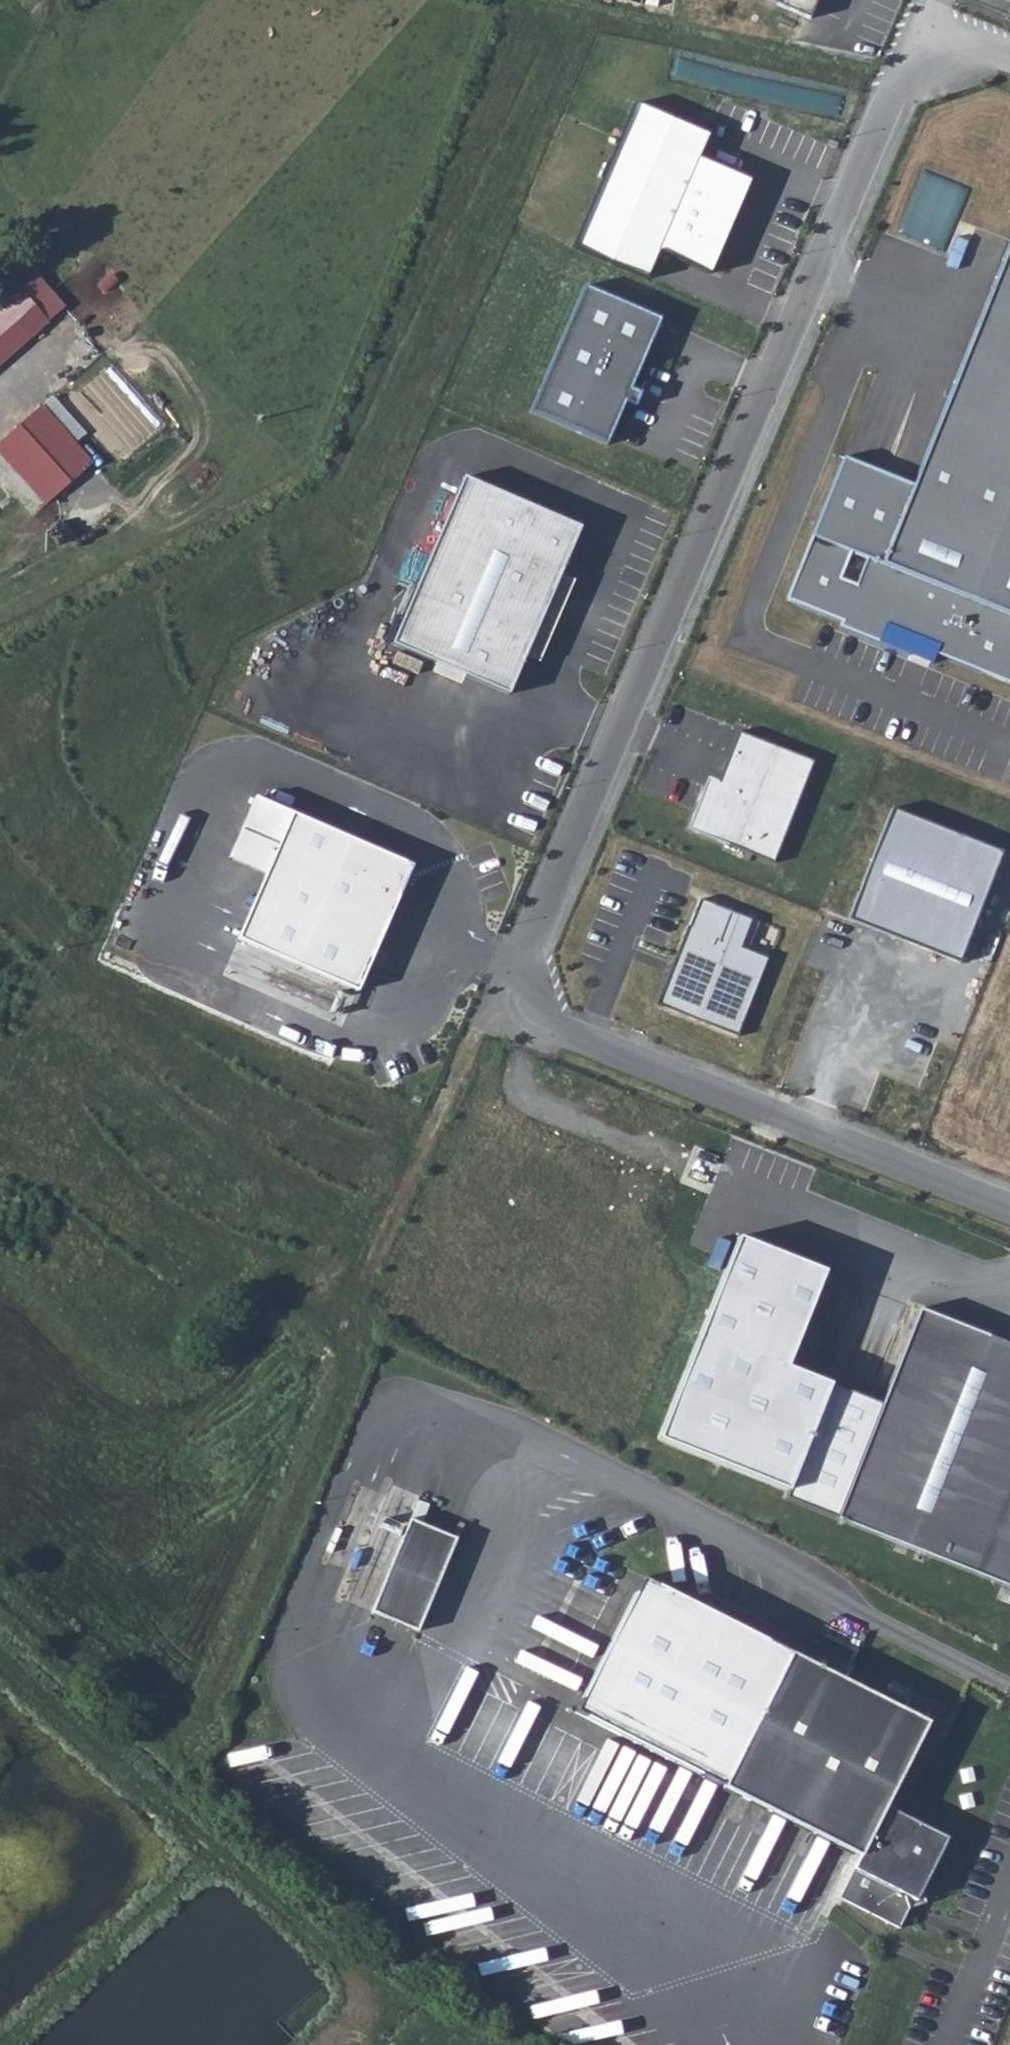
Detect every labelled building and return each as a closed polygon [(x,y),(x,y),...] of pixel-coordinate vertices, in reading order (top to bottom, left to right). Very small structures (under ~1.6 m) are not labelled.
[(810,16),(817,0),(774,0),(810,16)] [(574,248),(644,275),(654,249),(717,274),(752,184),(693,161),(704,133),(631,104),(574,248)] [(915,489),(843,461),(789,598),(848,621),(844,631),(934,666),(938,655),(1009,683),(1009,248),(915,489)] [(0,310),(0,365),(65,309),(38,278),(0,310)] [(586,281),(529,408),(608,443),(627,401),(637,402),(642,390),(630,385),(661,315),(586,281)] [(0,447),(0,455),(47,507),(93,466),(75,446),(86,435),(54,399),(0,447)] [(467,477),(393,646),(509,696),(582,527),(467,477)] [(716,787),(705,783),(688,825),(774,859),(814,760),(739,729),(716,787)] [(229,857),(266,873),(292,812),(255,796),(229,857)] [(413,863),(292,812),(266,873),(239,937),(359,988),(413,863)] [(702,897),(661,1002),(740,1033),(770,957),(744,946),(756,918),(702,897)] [(915,1310),(879,1401),(803,1363),(834,1282),(744,1249),(662,1449),(1009,1585),(1009,1347),(915,1310)] [(407,1518),(369,1610),(416,1630),(455,1538),(407,1518)] [(635,1577),(568,1710),(856,1855),(849,1867),(910,1898),(941,1837),(880,1806),(923,1722),(635,1577)] [(545,1665),(538,1693),(571,1701),(578,1673),(545,1665)]
